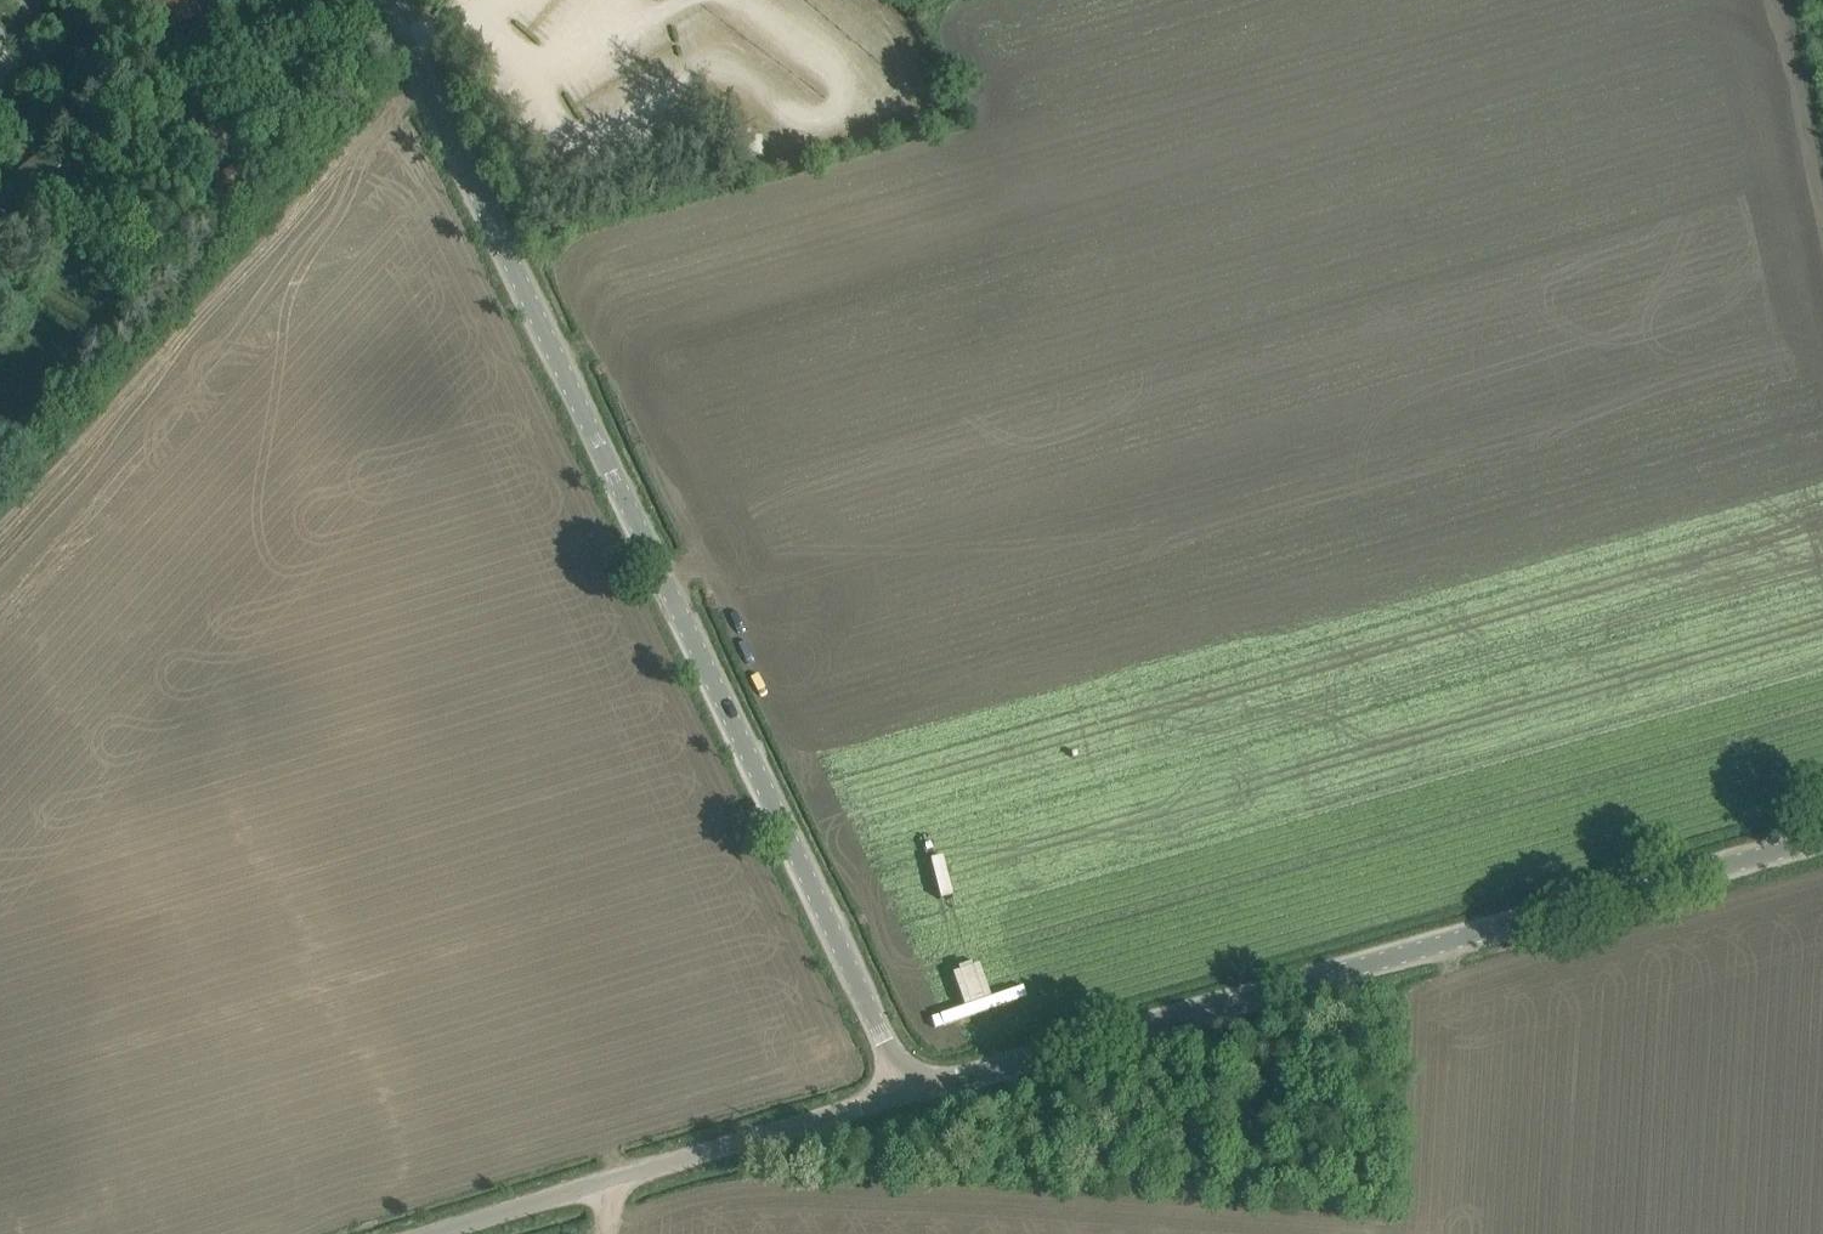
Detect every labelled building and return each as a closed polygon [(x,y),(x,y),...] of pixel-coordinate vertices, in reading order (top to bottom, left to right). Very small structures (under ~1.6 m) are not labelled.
[(1811,711),(1822,747),(1822,707),(1811,711)]
